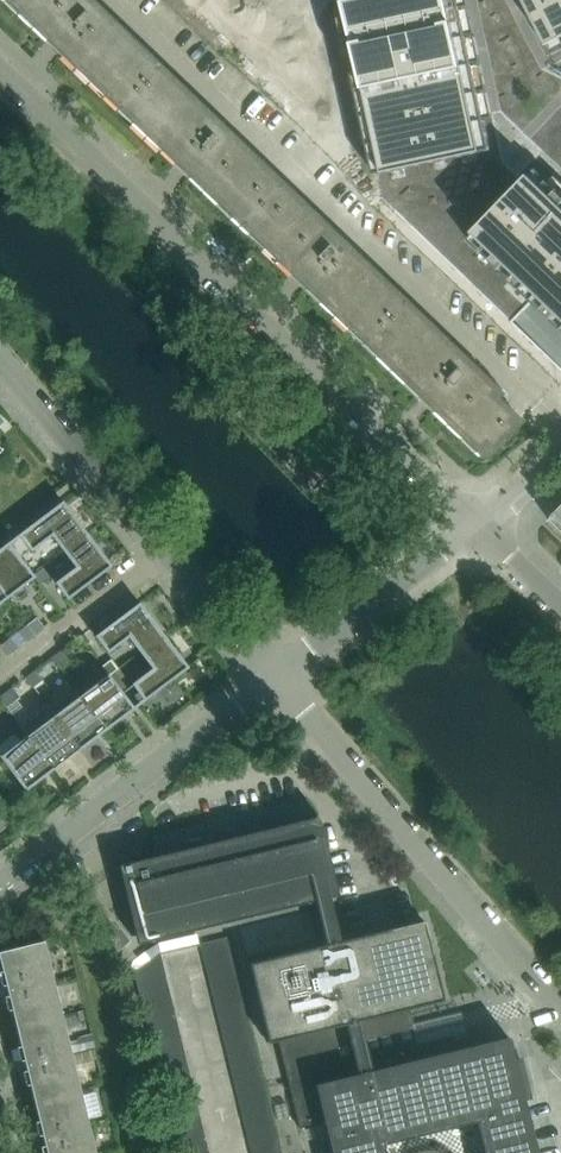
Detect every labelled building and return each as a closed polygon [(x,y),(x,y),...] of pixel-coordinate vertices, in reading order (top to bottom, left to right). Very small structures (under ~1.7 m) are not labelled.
[(116,111),(155,69),(83,0),(0,0),(0,1),(116,111)] [(292,34),(307,0),(216,0),(292,34)] [(339,5),(376,175),(381,198),(560,368),(560,366),(560,0),(360,0),(339,5)] [(155,69),(116,111),(238,229),(277,187),(155,69)] [(277,187),(238,229),(361,346),(400,304),(277,187)] [(400,304),(361,346),(482,461),(521,420),(400,304)] [(14,540),(24,554),(31,549),(31,550),(52,534),(64,551),(86,534),(62,502),(13,539),(14,540)] [(550,521),(560,532),(560,510),(550,521)] [(56,583),(67,597),(68,598),(111,566),(86,534),(64,551),(77,567),(56,583)] [(34,577),(9,544),(8,543),(0,549),(0,588),(7,597),(34,577)] [(50,577),(42,567),(32,575),(40,585),(50,577)] [(97,637),(108,651),(129,636),(141,652),(163,635),(139,603),(96,636),(97,637)] [(45,627),(37,617),(27,625),(35,635),(45,627)] [(187,667),(163,635),(141,652),(153,668),(133,684),(127,689),(137,703),(137,704),(138,705),(187,667)] [(18,648),(11,638),(1,645),(8,655),(18,648)] [(62,650),(52,658),(59,668),(69,660),(62,650)] [(119,669),(112,659),(102,666),(109,676),(119,669)] [(35,670),(25,678),(33,688),(43,680),(35,670)] [(132,707),(122,693),(108,675),(81,695),(106,729),(133,708),(132,707)] [(16,700),(9,690),(0,697),(0,699),(7,708),(16,700)] [(81,695),(54,715),(79,749),(106,729),(81,695)] [(79,749),(54,715),(27,736),(53,769),(79,749)] [(12,747),(1,755),(0,755),(0,756),(26,790),(53,769),(27,736),(12,747)] [(524,1100),(530,1099),(520,1059),(514,1060),(508,1037),(422,1059),(410,1008),(443,1000),(424,920),(340,941),(316,843),(317,843),(306,799),(153,836),(159,859),(131,866),(148,937),(314,896),(325,944),(248,963),(268,1043),(278,1040),(299,1127),(315,1123),(322,1121),(330,1152),(385,1152),(382,1143),(475,1121),(483,1152),(536,1152),(524,1100)] [(226,937),(198,944),(201,956),(229,949),(226,937)] [(14,1027),(61,1016),(42,941),(0,951),(0,968),(14,1027)] [(229,949),(201,956),(204,968),(232,961),(229,949)] [(133,974),(136,986),(165,979),(159,955),(133,974)] [(232,961),(204,968),(207,979),(235,973),(232,961)] [(235,973),(207,979),(210,991),(238,984),(235,973)] [(139,999),(168,992),(165,979),(136,986),(139,999)] [(238,984),(210,991),(213,1003),(241,996),(238,984)] [(139,999),(142,1011),(171,1004),(168,992),(139,999)] [(241,996),(213,1003),(216,1015),(244,1008),(241,996)] [(145,1023),(174,1016),(171,1004),(142,1011),(145,1023)] [(244,1008),(216,1015),(219,1027),(247,1020),(244,1008)] [(14,1027),(33,1102),(79,1091),(61,1016),(14,1027)] [(145,1023),(148,1036),(177,1029),(174,1016),(145,1023)] [(247,1020),(219,1027),(222,1039),(249,1032),(247,1020)] [(151,1048),(180,1041),(177,1029),(148,1036),(151,1048)] [(249,1032),(222,1039),(225,1051),(252,1044),(249,1032)] [(92,1035),(78,1038),(81,1051),(95,1048),(92,1035)] [(151,1048),(154,1060),(183,1053),(180,1041),(151,1048)] [(252,1044),(225,1051),(228,1063),(255,1056),(252,1044)] [(157,1073),(186,1066),(183,1053),(154,1060),(157,1073)] [(255,1056),(228,1063),(231,1075),(258,1068),(255,1056)] [(157,1073),(160,1085),(189,1078),(186,1066),(157,1073)] [(258,1068),(231,1075),(234,1087),(261,1080),(258,1068)] [(163,1097),(192,1090),(189,1078),(160,1085),(163,1097)] [(261,1080),(234,1087),(236,1098),(264,1092),(261,1080)] [(163,1097),(166,1110),(195,1103),(192,1090),(163,1097)] [(45,1152),(94,1152),(79,1091),(33,1102),(45,1152)] [(264,1092),(236,1098),(239,1110),(267,1104),(264,1092)] [(169,1122),(198,1115),(195,1103),(166,1110),(169,1122)] [(267,1104),(239,1110),(242,1122),(270,1115),(267,1104)] [(169,1122),(172,1134),(201,1127),(198,1115),(169,1122)] [(270,1115),(242,1122),(245,1134),(273,1127),(270,1115)] [(175,1147),(204,1140),(201,1127),(172,1134),(175,1147)] [(273,1127),(245,1134),(248,1146),(276,1139),(273,1127)] [(248,1146),(250,1152),(272,1152),(279,1151),(276,1139),(248,1146)] [(177,1152),(203,1152),(207,1152),(204,1140),(175,1147),(177,1152)]
